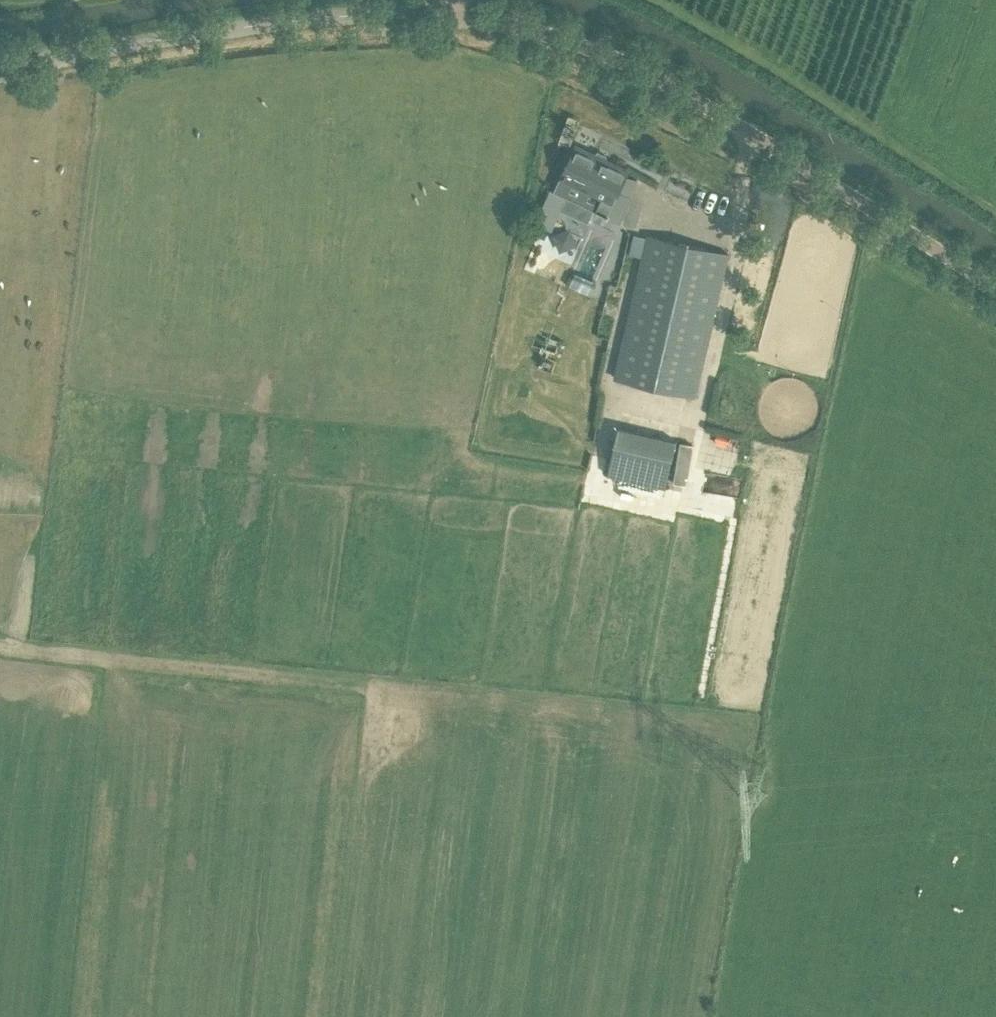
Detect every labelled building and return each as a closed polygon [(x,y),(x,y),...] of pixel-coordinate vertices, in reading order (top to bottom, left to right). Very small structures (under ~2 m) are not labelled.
[(620,221),(631,197),(618,191),(628,169),(577,146),(561,178),(602,197),(596,210),(620,221)] [(696,396),(728,254),(647,235),(615,377),(696,396)] [(571,282),(589,290),(594,278),(576,270),(571,282)] [(618,427),(607,474),(665,487),(676,440),(618,427)]
